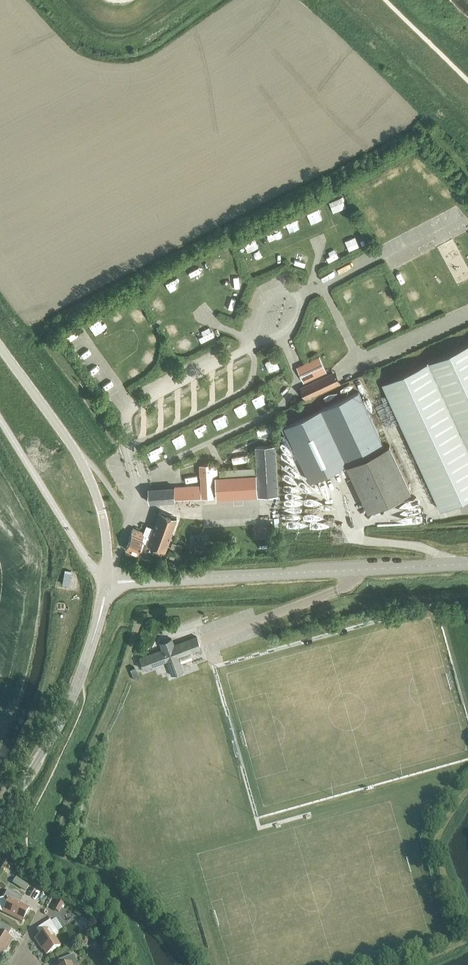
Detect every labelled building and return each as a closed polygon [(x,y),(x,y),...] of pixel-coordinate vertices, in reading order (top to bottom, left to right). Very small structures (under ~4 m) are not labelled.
[(416,155),(422,163),(429,157),(423,149),(416,155)] [(428,166),(432,178),(442,174),(439,163),(428,166)] [(448,178),(445,183),(453,186),(455,181),(448,178)] [(336,205),(349,199),(344,188),(331,194),(336,205)] [(311,204),(316,214),(326,209),(322,199),(311,204)] [(363,203),(367,213),(375,210),(371,200),(363,203)] [(295,221),(305,217),(301,208),(291,212),(295,221)] [(273,225),(266,227),(268,234),(275,233),(273,225)] [(248,234),(251,244),(261,242),(259,231),(248,234)] [(349,238),(350,242),(361,238),(359,234),(349,238)] [(329,254),(341,250),(337,239),(325,244),(329,254)] [(300,243),(296,255),(308,258),(311,247),(300,243)] [(244,267),(231,269),(233,280),(245,279),(244,267)] [(405,282),(410,293),(416,290),(411,279),(405,282)] [(392,282),(386,284),(390,295),(396,293),(392,282)] [(345,293),(355,288),(352,283),(342,288),(345,293)] [(457,298),(467,294),(465,289),(455,294),(457,298)] [(229,291),(225,300),(235,304),(239,294),(229,291)] [(163,307),(169,305),(165,294),(159,295),(163,307)] [(415,297),(414,303),(426,307),(428,301),(415,297)] [(120,313),(130,310),(127,301),(117,304),(120,313)] [(399,314),(405,312),(402,303),(396,305),(399,314)] [(314,320),(323,324),(327,314),(319,310),(314,320)] [(171,328),(183,323),(178,312),(167,317),(171,328)] [(98,327),(106,323),(103,315),(94,319),(98,327)] [(86,317),(80,320),(86,330),(91,327),(86,317)] [(210,318),(198,322),(201,332),(213,328),(210,318)] [(380,328),(391,325),(390,320),(378,323),(380,328)] [(151,324),(155,336),(162,334),(159,322),(151,324)] [(188,342),(191,337),(180,331),(177,336),(188,342)] [(310,346),(315,343),(312,336),(307,338),(310,346)] [(109,349),(117,345),(114,339),(106,344),(109,349)] [(86,351),(96,345),(93,340),(83,346),(86,351)] [(153,356),(157,347),(152,345),(147,354),(153,356)] [(384,384),(442,511),(467,499),(467,346),(384,384)] [(277,347),(270,349),(276,362),(282,360),(277,347)] [(102,354),(93,360),(96,365),(105,359),(102,354)] [(193,365),(203,360),(200,355),(190,360),(193,365)] [(240,364),(250,360),(248,355),(238,359),(240,364)] [(133,365),(130,367),(133,372),(142,366),(136,356),(130,360),(133,365)] [(297,366),(304,382),(327,371),(320,356),(297,366)] [(300,387),(306,399),(341,382),(336,370),(300,387)] [(109,381),(117,376),(115,372),(107,377),(109,381)] [(255,389),(259,397),(269,392),(264,384),(255,389)] [(183,397),(191,393),(189,388),(181,391),(183,397)] [(390,445),(385,447),(359,393),(285,427),(311,482),(348,464),(370,510),(411,490),(390,445)] [(145,416),(155,411),(152,404),(142,409),(145,416)] [(215,409),(219,419),(230,415),(226,405),(215,409)] [(199,428),(209,424),(206,416),(196,419),(199,428)] [(176,435),(184,431),(182,426),(174,430),(176,435)] [(258,475),(259,495),(279,494),(276,445),(256,446),(258,475)] [(201,475),(202,484),(202,497),(215,496),(214,475),(218,475),(218,464),(199,465),(200,475),(201,475)] [(218,498),(259,495),(258,475),(217,478),(218,498)] [(176,498),(202,497),(202,484),(175,486),(176,498)] [(176,501),(176,498),(175,486),(148,488),(149,503),(176,501)] [(147,533),(143,543),(147,544),(147,545),(165,551),(171,532),(176,517),(159,511),(151,535),(147,533)] [(143,543),(147,533),(133,527),(125,549),(137,553),(139,549),(141,550),(143,543)] [(65,564),(65,577),(73,577),(73,564),(65,564)] [(178,656),(200,648),(196,637),(174,645),(172,638),(160,643),(162,649),(139,658),(143,669),(167,660),(172,675),(183,670),(178,656)] [(22,922),(29,908),(19,904),(22,898),(7,890),(3,899),(0,900),(0,911),(2,912),(22,922)] [(52,910),(58,913),(64,903),(57,900),(52,910)] [(46,955),(60,946),(53,936),(58,933),(50,921),(36,930),(39,935),(34,939),(39,946),(40,945),(46,955)] [(8,947),(12,940),(7,937),(11,930),(0,923),(0,958),(7,947),(8,947)] [(73,955),(58,961),(59,964),(77,964),(73,955)]
